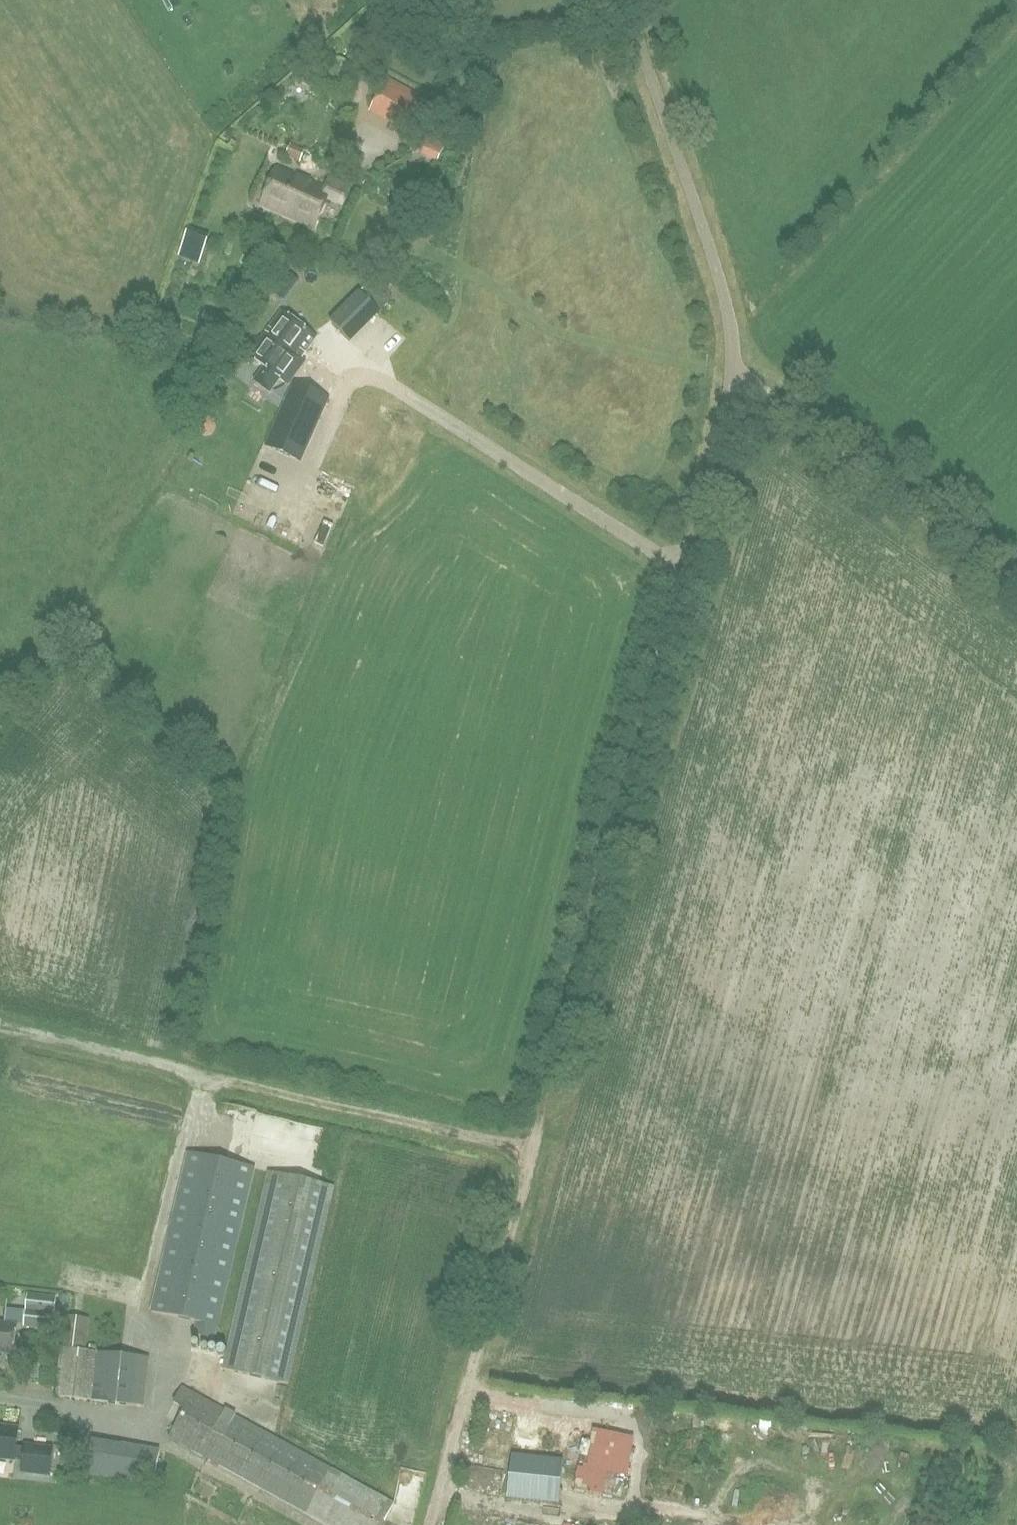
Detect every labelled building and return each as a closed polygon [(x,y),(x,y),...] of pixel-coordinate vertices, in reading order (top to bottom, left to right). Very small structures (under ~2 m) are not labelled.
[(424,108),(387,87),(374,110),(410,130),(424,108)] [(427,136),(420,153),(440,162),(448,145),(427,136)] [(314,227),(327,199),(342,205),(350,188),(329,178),(325,187),(277,166),(260,203),(314,227)] [(190,228),(179,256),(199,264),(210,236),(190,228)] [(362,294),(378,310),(392,296),(376,279),(362,294)] [(303,354),(316,337),(282,311),(261,339),(259,338),(247,355),(264,367),(253,382),(270,395),(281,380),(289,386),(307,362),(299,356),(301,353),(303,354)] [(328,399),(294,384),(266,447),(300,462),(324,406),(328,399)] [(213,1339),(253,1168),(188,1153),(152,1311),(197,1321),(194,1334),(213,1339)] [(223,1369),(288,1384),(333,1187),(269,1172),(223,1369)] [(55,1298),(28,1295),(24,1326),(52,1329),(55,1298)] [(65,1315),(61,1348),(84,1351),(88,1318),(65,1315)] [(16,1325),(0,1323),(0,1354),(13,1355),(16,1325)] [(149,1358),(84,1351),(61,1348),(60,1348),(55,1397),(145,1406),(149,1358)] [(168,1437),(329,1524),(382,1524),(394,1504),(183,1389),(174,1404),(184,1409),(168,1437)] [(18,1429),(0,1427),(0,1459),(22,1462),(20,1475),(49,1478),(53,1452),(16,1447),(18,1429)] [(154,1487),(160,1452),(92,1441),(86,1475),(154,1487)] [(563,1456),(510,1451),(505,1497),(558,1503),(563,1456)] [(191,1498),(214,1498),(215,1479),(191,1478),(191,1498)]
